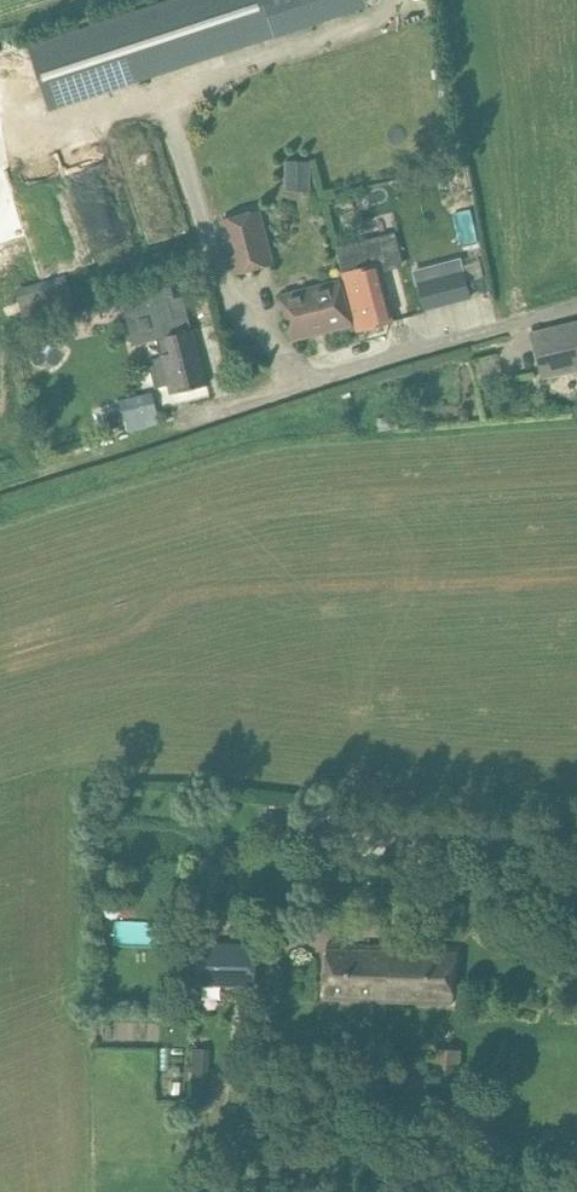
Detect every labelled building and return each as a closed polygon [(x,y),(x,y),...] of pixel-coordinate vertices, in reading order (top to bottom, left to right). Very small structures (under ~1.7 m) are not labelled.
[(367,0),(167,0),(28,46),(49,112),(369,7),(367,0)] [(285,161),(285,191),(311,191),(311,161),(285,161)] [(273,265),(259,210),(221,221),(235,274),(273,265)] [(393,233),(338,247),(342,261),(358,323),(361,322),(363,329),(392,322),(386,298),(379,269),(403,263),(397,238),(395,233),(393,233)] [(465,273),(434,282),(440,304),(471,296),(465,273)] [(486,275),(476,278),(480,292),(490,289),(486,275)] [(66,276),(18,291),(22,302),(25,312),(27,320),(75,305),(66,276)] [(339,279),(281,294),(284,306),(287,316),(293,340),(351,325),(339,279)] [(126,311),(173,298),(168,281),(121,294),(126,311)] [(576,370),(576,322),(533,332),(532,334),(538,355),(543,378),(576,370)] [(162,357),(148,361),(156,388),(168,385),(171,395),(208,385),(197,346),(196,347),(192,330),(168,336),(165,337),(157,339),(162,357)] [(157,410),(152,391),(119,400),(124,419),(157,410)] [(198,940),(197,984),(255,985),(256,941),(198,940)] [(323,971),(322,1000),(387,1002),(389,945),(324,943),(323,971)] [(389,945),(387,1002),(428,1003),(453,1004),(454,975),(455,947),(430,946),(389,945)] [(194,1048),(193,1086),(208,1087),(209,1048),(194,1048)] [(457,1077),(459,1050),(437,1048),(434,1075),(457,1077)]
